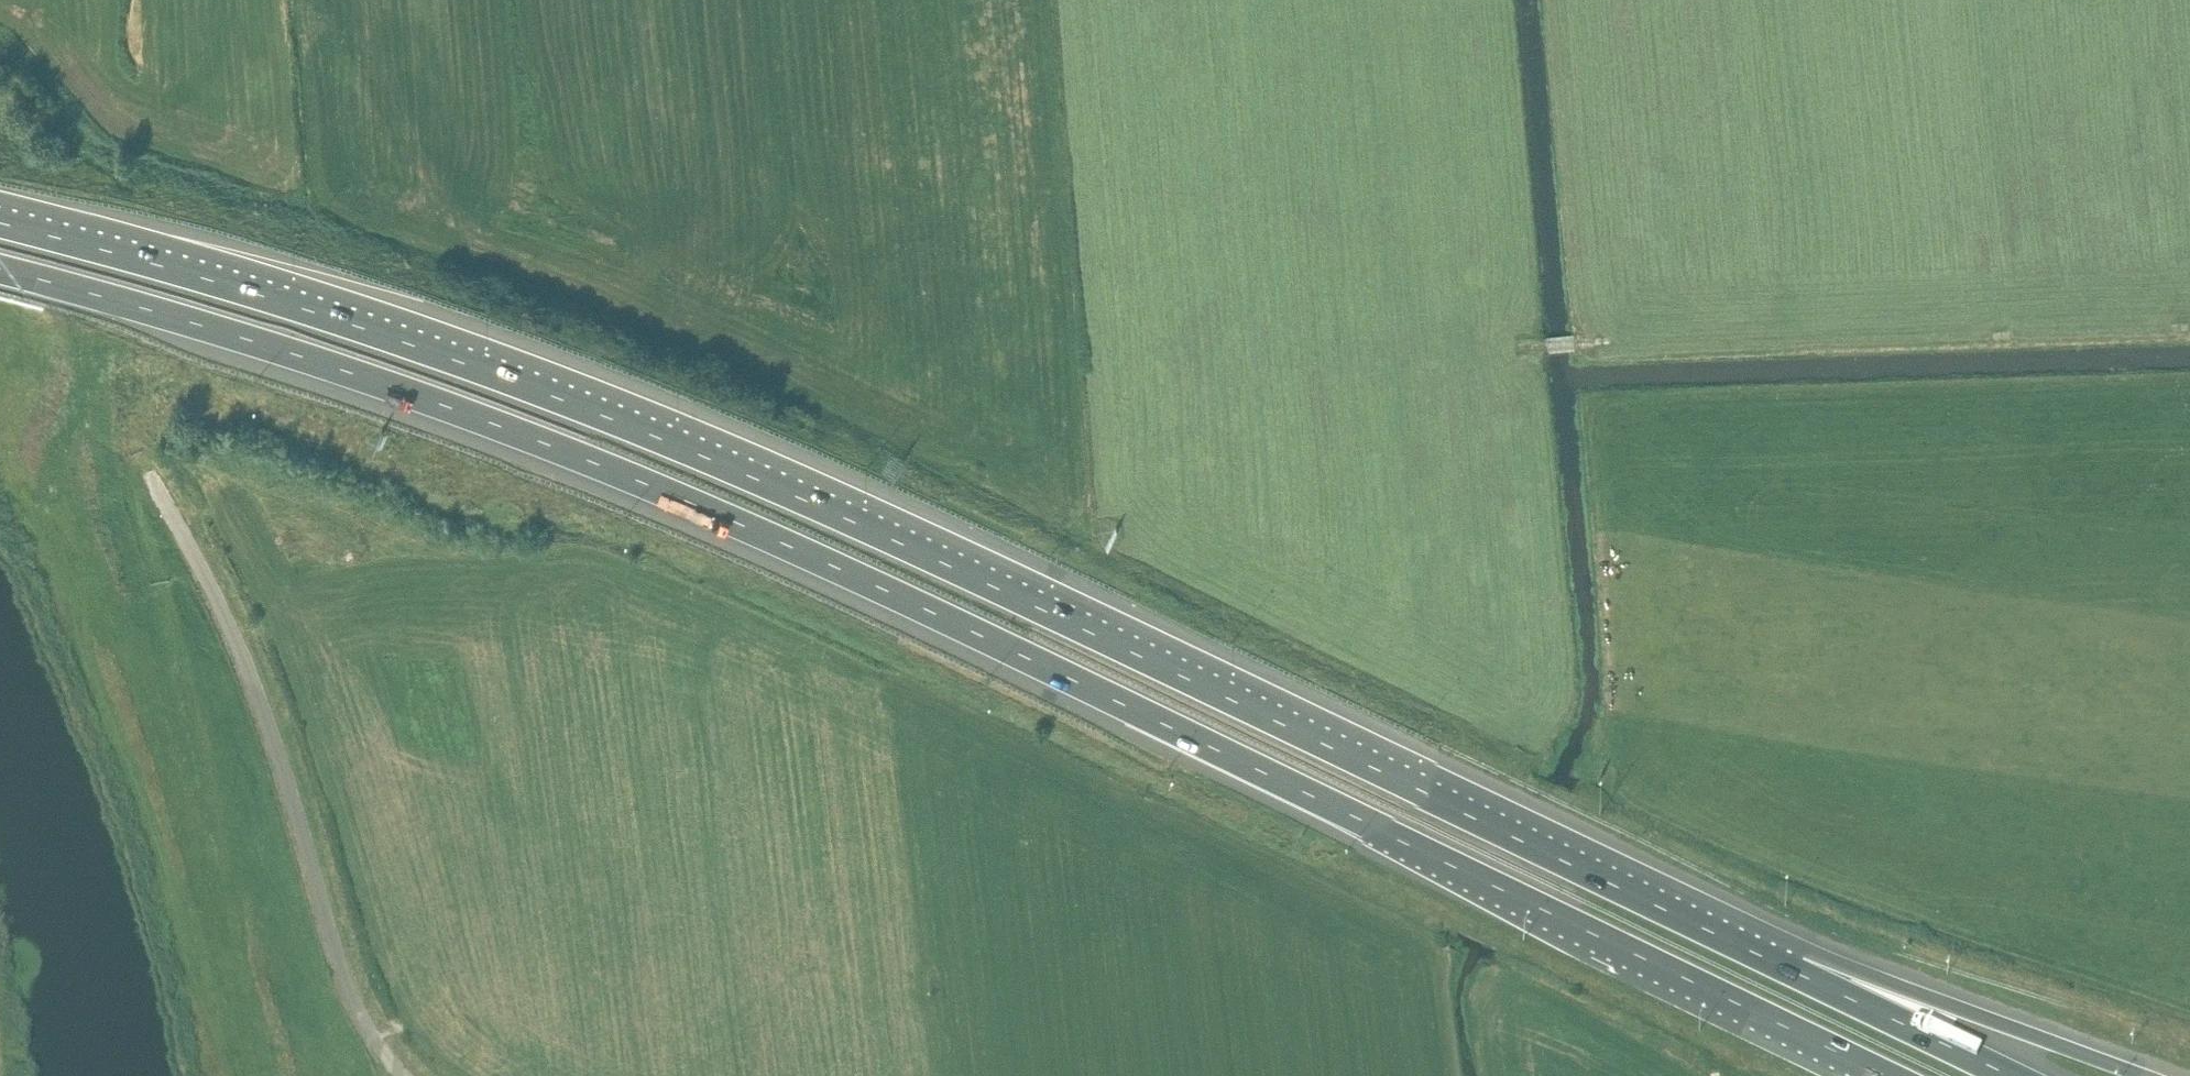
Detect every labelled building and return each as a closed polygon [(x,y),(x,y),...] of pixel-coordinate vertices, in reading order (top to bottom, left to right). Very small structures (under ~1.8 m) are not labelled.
[(360,960),(349,963),(355,985),(366,982),(360,960)]
